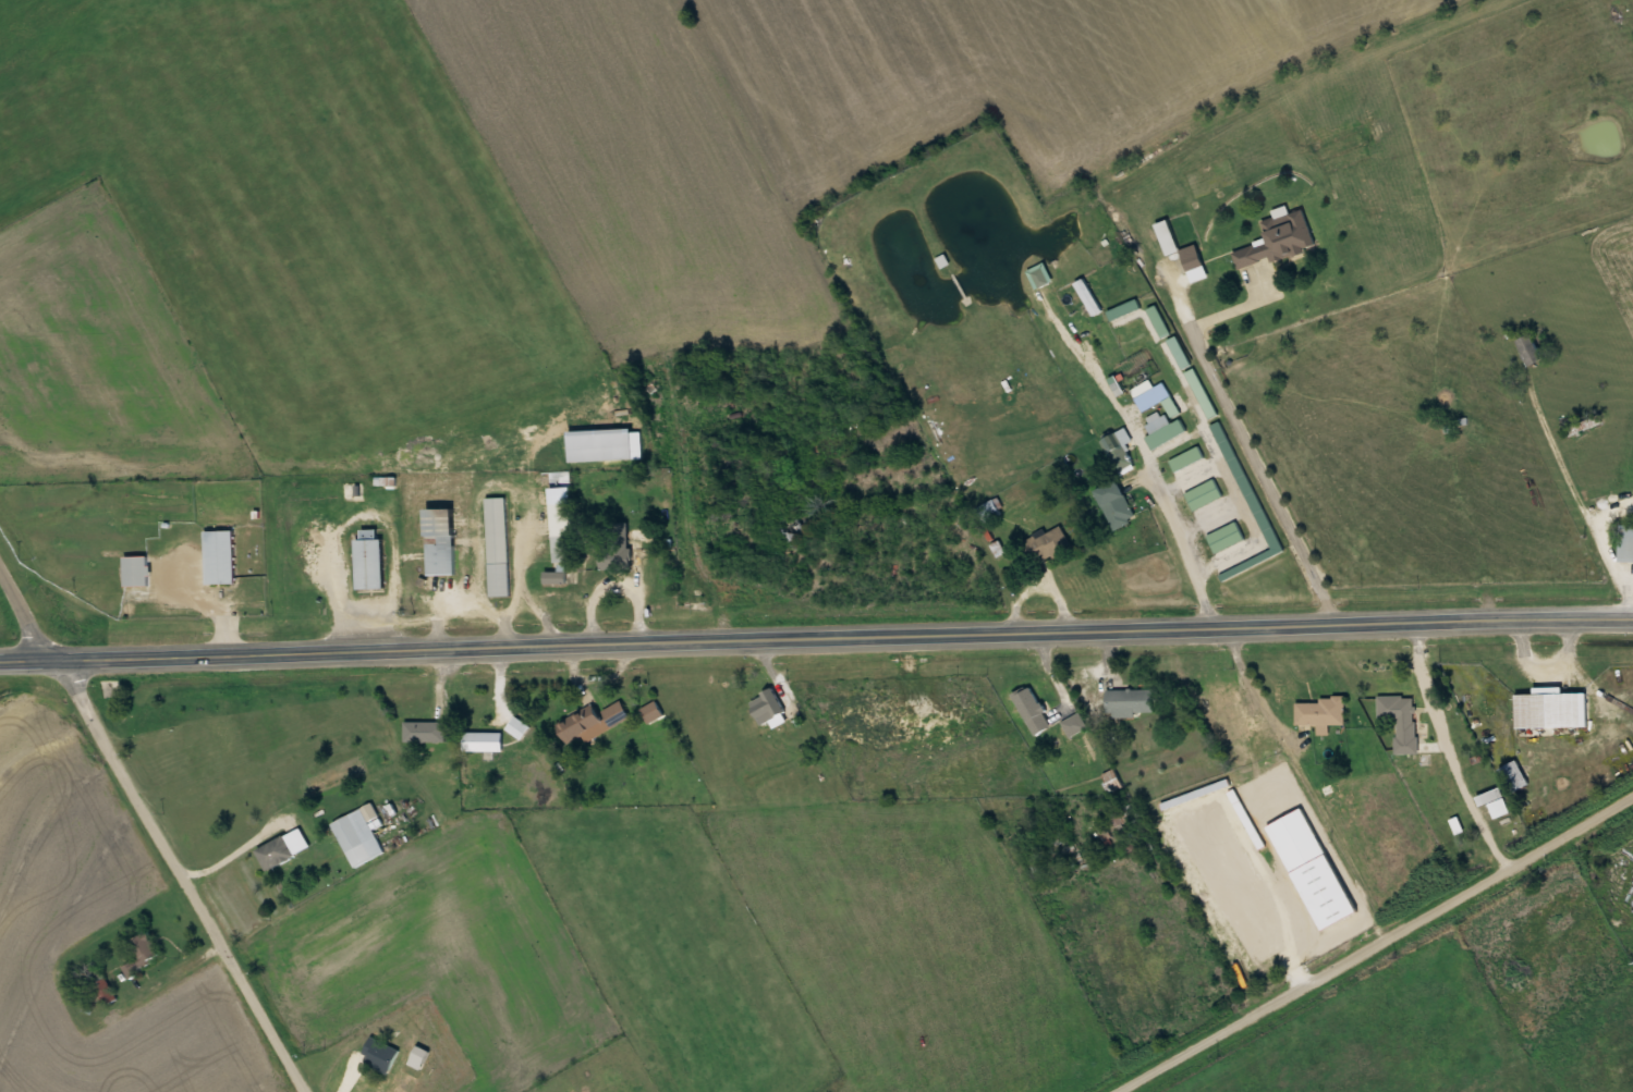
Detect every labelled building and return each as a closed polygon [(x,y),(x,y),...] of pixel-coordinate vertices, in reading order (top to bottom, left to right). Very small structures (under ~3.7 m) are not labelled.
[(1273,262),(1318,248),(1306,208),(1261,222),(1267,239),(1233,249),(1239,268),(1272,258),(1273,262)] [(1179,251),(1193,283),(1209,276),(1195,244),(1179,251)] [(1035,289),(1052,281),(1043,263),(1026,271),(1035,289)] [(1170,333),(1154,304),(1146,309),(1161,338),(1170,333)] [(1517,343),(1530,368),(1546,360),(1533,334),(1517,343)] [(1163,402),(1171,417),(1180,413),(1165,382),(1154,388),(1150,380),(1132,389),(1143,412),(1163,402)] [(1171,424),(1164,410),(1146,421),(1153,435),(1148,437),(1154,449),(1188,431),(1181,418),(1171,424)] [(1213,424),(1272,552),(1222,575),(1224,580),(1284,553),(1222,420),(1213,424)] [(1118,473),(1133,466),(1117,433),(1102,440),(1118,473)] [(1205,459),(1200,446),(1169,460),(1175,473),(1205,459)] [(1194,511),(1224,497),(1216,479),(1186,493),(1194,511)] [(1119,530),(1140,518),(1119,480),(1097,492),(1119,530)] [(342,500),(364,500),(364,482),(342,482),(342,500)] [(507,498),(487,498),(489,596),(510,596),(507,498)] [(1003,512),(996,498),(976,509),(983,523),(1003,512)] [(573,503),(552,504),(554,565),(546,565),(546,584),(569,583),(568,562),(574,562),(573,503)] [(429,575),(457,575),(457,509),(429,509),(429,575)] [(1207,535),(1215,554),(1246,541),(1239,522),(1207,535)] [(631,571),(631,524),(604,524),(604,571),(631,571)] [(1619,525),(1619,561),(1632,561),(1632,525),(1619,525)] [(1033,568),(1074,549),(1063,526),(1022,544),(1033,568)] [(385,590),(385,538),(378,538),(378,530),(358,530),(358,590),(385,590)] [(235,584),(235,531),(205,531),(205,584),(235,584)] [(123,585),(149,585),(149,556),(123,556),(123,585)] [(1054,726),(1031,685),(1013,695),(1036,736),(1054,726)] [(1155,715),(1155,689),(1108,689),(1108,715),(1155,715)] [(773,722),(775,727),(786,722),(775,691),(752,699),(762,726),(773,722)] [(1590,693),(1518,694),(1519,729),(1590,728),(1590,693)] [(1399,725),(1399,739),(1415,739),(1416,697),(1379,696),(1378,725),(1399,725)] [(1321,703),(1296,703),(1296,725),(1319,725),(1319,734),(1331,734),(1331,725),(1346,726),(1347,697),(1321,697),(1321,703)] [(630,717),(622,700),(599,712),(595,704),(558,722),(570,747),(630,717)] [(1088,727),(1080,713),(1062,723),(1071,737),(1088,727)] [(507,728),(522,739),(530,727),(515,716),(507,728)] [(404,743),(447,743),(447,721),(404,721),(404,743)] [(467,733),(467,750),(502,750),(502,733),(467,733)] [(1499,771),(1513,794),(1531,783),(1518,760),(1499,771)] [(332,823),(353,868),(384,853),(373,829),(382,824),(373,804),(332,823)] [(1308,807),(1269,825),(1320,933),(1359,914),(1308,807)] [(257,848),(266,870),(311,851),(302,829),(257,848)] [(130,941),(138,959),(123,966),(128,977),(164,960),(150,931),(130,941)] [(86,967),(102,1006),(116,1000),(99,961),(86,967)] [(361,1059),(390,1073),(402,1049),(373,1035),(361,1059)]
